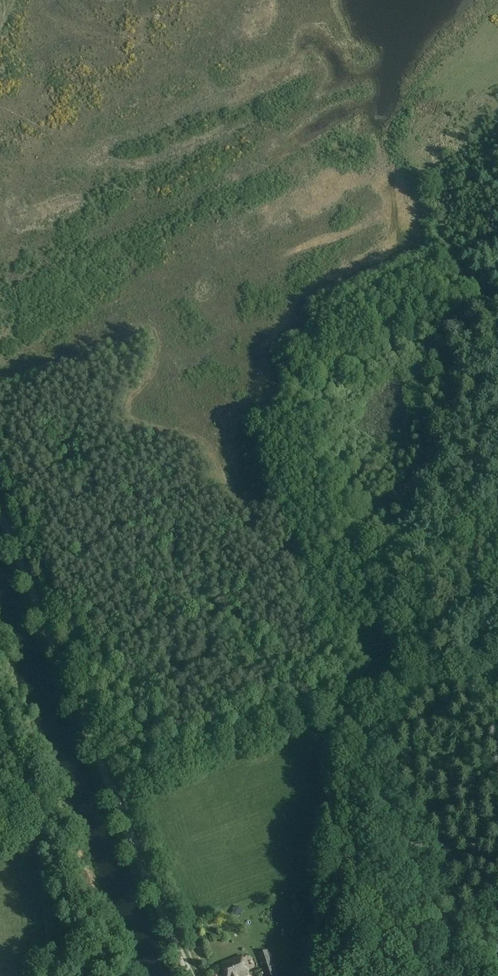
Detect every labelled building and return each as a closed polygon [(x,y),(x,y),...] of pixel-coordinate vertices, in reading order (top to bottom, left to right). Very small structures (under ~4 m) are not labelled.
[(236,906),(232,913),(238,916),(242,910),(236,906)] [(267,950),(258,953),(266,975),(276,975),(267,950)] [(250,973),(242,955),(222,963),(224,970),(224,971),(225,973),(226,974),(227,975),(243,975),(250,973)]
